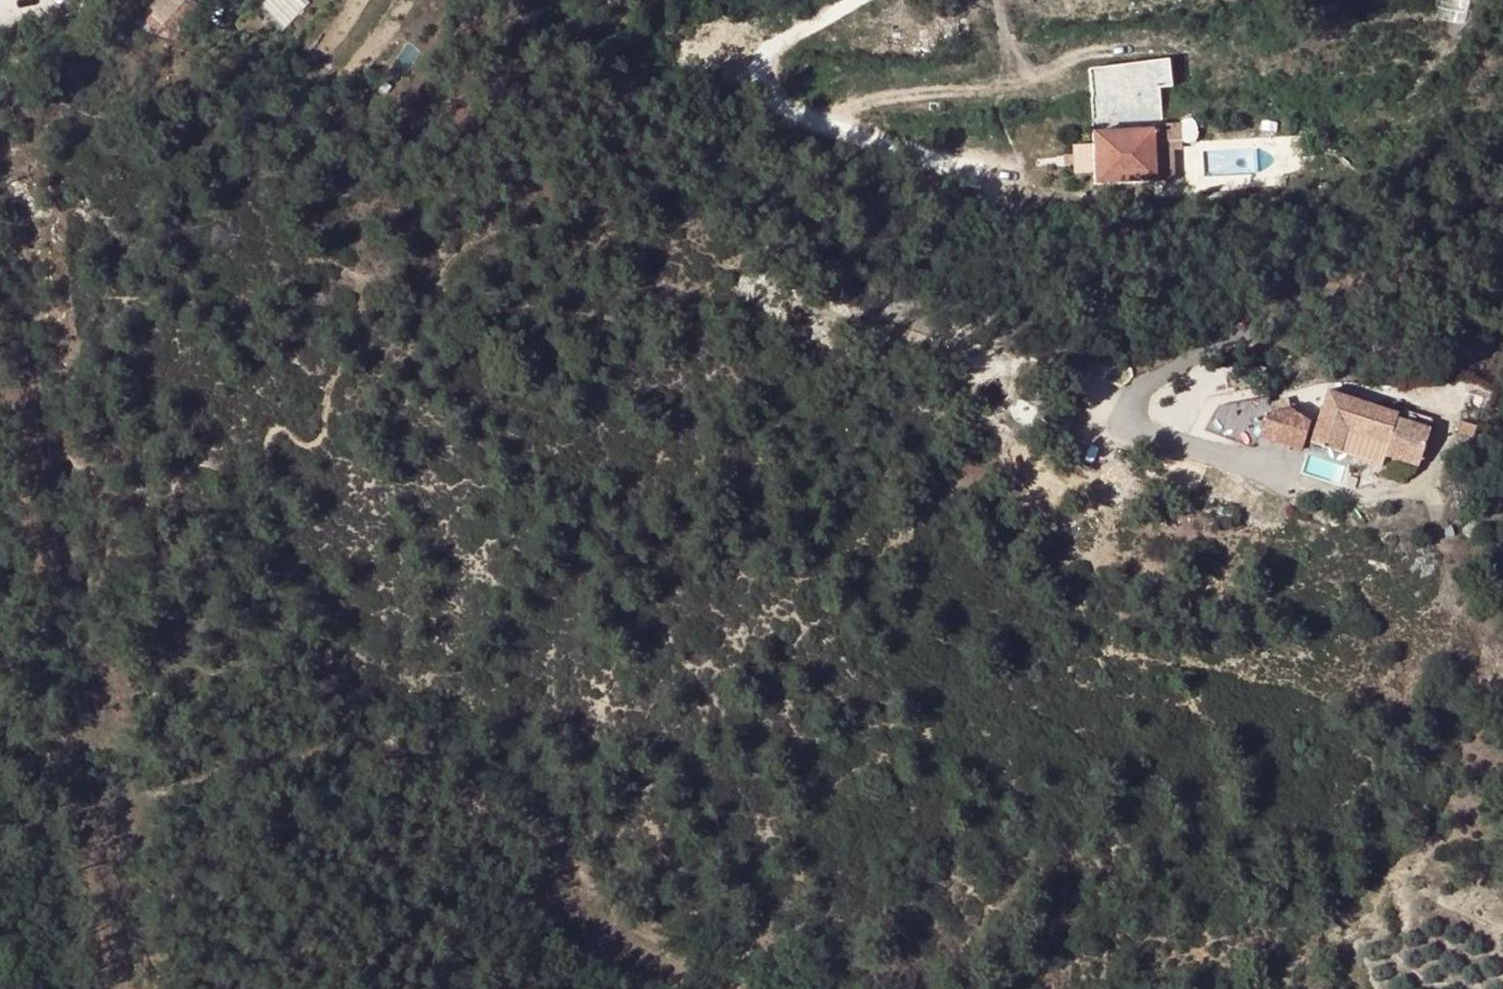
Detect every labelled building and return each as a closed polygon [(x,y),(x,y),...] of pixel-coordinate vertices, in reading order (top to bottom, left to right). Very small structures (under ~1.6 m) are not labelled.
[(186,2),(184,0),(158,0),(148,12),(164,26),(186,2)] [(1155,66),(1087,74),(1087,78),(1089,96),(1158,88),(1155,66)] [(1178,126),(1179,141),(1184,145),(1193,144),(1196,139),(1197,135),(1196,129),(1194,125),(1191,121),(1182,121),(1178,126)] [(1073,148),(1074,157),(1074,166),(1075,174),(1094,174),(1095,185),(1155,181),(1152,143),(1170,142),(1179,141),(1178,126),(1151,127),(1151,132),(1093,136),(1093,147),(1073,148)] [(1172,180),(1170,142),(1152,143),(1155,181),(1172,180)] [(1324,402),(1353,411),(1356,403),(1327,394),(1324,402)] [(1288,410),(1286,401),(1268,406),(1269,416),(1289,413),(1289,412),(1288,410)] [(1397,412),(1396,416),(1356,403),(1353,411),(1324,402),(1310,443),(1380,467),(1384,456),(1416,467),(1431,422),(1397,412)] [(1307,425),(1309,418),(1292,405),(1288,410),(1289,412),(1307,425)] [(1243,414),(1227,410),(1226,416),(1241,421),(1243,414)]
